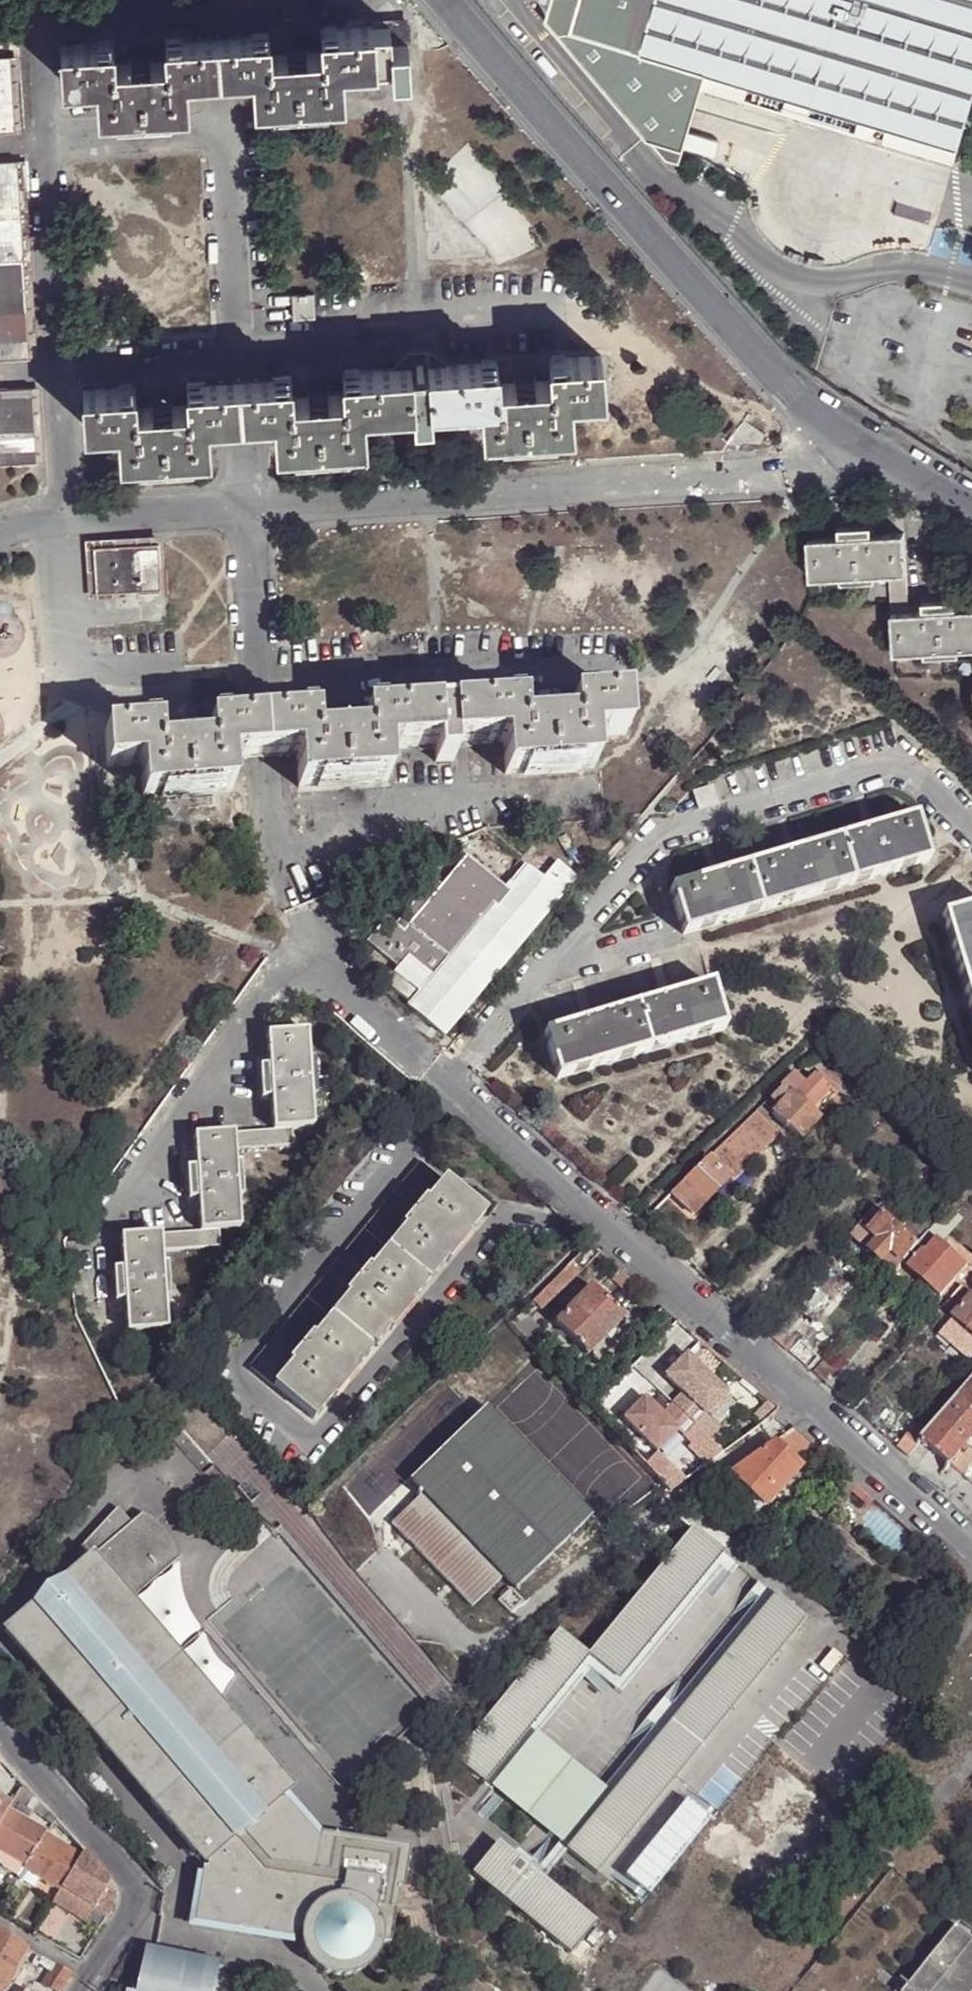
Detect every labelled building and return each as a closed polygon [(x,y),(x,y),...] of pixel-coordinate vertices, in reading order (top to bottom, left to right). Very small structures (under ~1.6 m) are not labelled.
[(572,30),(581,0),(552,0),(546,19),(558,33),(572,30)] [(572,30),(643,54),(706,72),(947,145),(959,149),(971,105),(971,0),(581,0),(572,30)] [(391,26),(392,61),(394,77),(411,75),(408,21),(390,21),(391,26)] [(375,27),(377,63),(392,61),(391,26),(375,27)] [(272,69),(253,72),(256,103),(344,96),(343,65),(377,63),(375,27),(321,31),(322,50),(272,54),(272,69)] [(701,88),(706,72),(643,54),(572,30),(558,33),(650,137),(684,149),(701,88)] [(251,35),(253,72),(272,69),(272,54),(270,34),(251,35)] [(217,37),(221,73),(253,72),(251,35),(217,37)] [(185,39),(187,75),(221,73),(217,37),(185,39)] [(167,75),(187,75),(185,39),(166,39),(165,59),(167,75)] [(188,106),(187,75),(167,75),(165,59),(115,63),(114,43),(62,47),(64,82),(97,81),(99,112),(188,106)] [(15,130),(10,56),(0,56),(0,131),(15,130)] [(701,88),(943,158),(947,145),(706,72),(701,88)] [(955,162),(959,149),(947,145),(943,158),(955,162)] [(28,357),(16,160),(0,161),(0,359),(28,357)] [(315,295),(295,296),(295,319),(316,318),(315,295)] [(211,449),(209,418),(241,416),(275,414),(278,444),(366,438),(365,407),(413,404),(415,419),(433,417),(432,403),(483,400),(485,431),(573,424),(572,394),(606,391),(603,354),(551,357),(552,377),(501,381),(498,362),(429,366),(429,351),(411,352),(411,368),(345,372),(345,391),(294,395),(291,374),(187,382),(187,401),(137,405),(135,385),(84,388),(84,426),(120,423),(122,454),(211,449)] [(35,460),(31,387),(0,389),(0,463),(35,460)] [(767,435),(746,419),(728,443),(765,444),(767,435)] [(808,581),(889,575),(904,574),(902,533),(872,535),(871,525),(837,527),(837,538),(807,540),(808,581)] [(163,586),(158,541),(92,545),(95,590),(163,586)] [(889,575),(894,655),(971,650),(971,609),(955,610),(955,601),(922,602),(923,611),(908,612),(904,574),(889,575)] [(517,706),(466,709),(449,710),(449,697),(430,697),(430,711),(363,716),(364,735),(312,740),(312,719),(207,724),(207,745),(156,749),(156,730),(104,732),(105,768),(139,766),(141,799),(229,793),(228,761),(261,758),(265,758),(295,758),(297,788),(385,782),(383,752),(433,748),(433,762),(453,762),(452,747),(501,744),(503,775),(591,769),(590,738),(624,736),(621,699),(569,702),(570,722),(519,727),(517,706)] [(692,794),(698,810),(715,802),(710,788),(692,794)] [(671,891),(684,936),(930,862),(917,817),(826,845),(671,891)] [(511,893),(505,889),(467,857),(443,885),(404,931),(396,925),(389,920),(369,945),(401,970),(410,959),(434,979),(493,907),(499,910),(511,893)] [(554,864),(542,879),(563,897),(560,900),(565,904),(580,886),(554,864)] [(563,897),(542,879),(524,865),(505,889),(511,893),(499,910),(493,907),(434,979),(413,1005),(411,1008),(448,1038),(560,900),(563,897)] [(404,931),(443,885),(434,879),(396,925),(404,931)] [(943,917),(971,1012),(971,909),(943,917)] [(239,960),(248,967),(251,962),(242,956),(239,960)] [(389,987),(413,1005),(434,979),(410,959),(401,970),(389,987)] [(545,1035),(559,1080),(727,1030),(712,985),(588,1023),(545,1035)] [(272,1100),(273,1132),(292,1131),(313,1129),(307,1034),(267,1036),(270,1067),(261,1069),(262,1100),(272,1100)] [(847,1057),(840,1063),(843,1066),(850,1060),(847,1057)] [(807,1085),(796,1075),(765,1106),(802,1140),(820,1121),(817,1119),(811,1112),(831,1092),(838,1097),(842,1092),(821,1072),(807,1085)] [(817,1119),(838,1097),(831,1092),(811,1112),(817,1119)] [(781,1133),(759,1111),(686,1181),(691,1185),(679,1196),(696,1211),(730,1175),(734,1179),(781,1133)] [(273,1132),(234,1134),(235,1150),(293,1147),(292,1131),(273,1132)] [(200,1232),(219,1231),(239,1229),(235,1150),(234,1134),(193,1137),(196,1168),(186,1168),(188,1201),(199,1199),(200,1232)] [(276,1390),(446,1183),(423,1164),(253,1370),(276,1390)] [(485,1217),(446,1183),(276,1390),(315,1422),(485,1217)] [(905,1262),(920,1247),(890,1220),(878,1209),(853,1236),(896,1274),(905,1262)] [(890,1220),(920,1247),(926,1240),(896,1213),(890,1220)] [(161,1235),(162,1251),(219,1248),(219,1231),(200,1232),(161,1235)] [(926,1252),(956,1279),(969,1265),(931,1233),(926,1240),(920,1247),(926,1252)] [(167,1330),(162,1251),(161,1235),(121,1238),(123,1268),(113,1268),(115,1302),(125,1301),(125,1332),(167,1330)] [(911,1268),(926,1252),(920,1247),(905,1262),(911,1268)] [(949,1287),(956,1279),(926,1252),(911,1268),(941,1296),(949,1287)] [(580,1272),(573,1265),(534,1302),(541,1309),(580,1272)] [(957,1293),(964,1286),(956,1279),(949,1287),(957,1293)] [(971,1299),(971,1293),(964,1286),(957,1293),(949,1301),(947,1306),(957,1314),(971,1299)] [(949,1301),(957,1293),(949,1287),(941,1296),(949,1301)] [(587,1355),(624,1319),(593,1288),(556,1324),(587,1355)] [(957,1314),(956,1317),(971,1332),(971,1299),(957,1314)] [(768,1332),(791,1353),(810,1330),(787,1311),(768,1332)] [(956,1317),(946,1328),(971,1351),(971,1332),(956,1317)] [(643,1400),(624,1420),(657,1452),(678,1430),(684,1437),(695,1426),(713,1445),(724,1433),(708,1416),(727,1395),(687,1355),(666,1376),(684,1394),(660,1417),(643,1400)] [(200,1377),(207,1384),(216,1376),(207,1368),(200,1377)] [(959,1395),(971,1406),(971,1381),(959,1395)] [(959,1395),(927,1433),(922,1439),(961,1472),(971,1458),(971,1406),(959,1395)] [(591,1518),(486,1410),(414,1480),(425,1493),(393,1524),(473,1607),(508,1577),(519,1589),(591,1518)] [(922,1439),(927,1433),(917,1424),(896,1448),(906,1457),(922,1439)] [(796,1429),(788,1435),(774,1445),(802,1470),(820,1450),(796,1429)] [(802,1470),(774,1445),(731,1475),(736,1479),(767,1508),(802,1470)] [(871,1495),(861,1486),(854,1493),(865,1502),(871,1495)] [(264,1812),(282,1797),(291,1790),(132,1601),(182,1557),(180,1547),(154,1516),(145,1512),(134,1521),(121,1506),(55,1576),(62,1583),(6,1629),(93,1731),(122,1707),(183,1780),(153,1805),(195,1854),(200,1849),(208,1858),(207,1869),(202,1868),(193,1925),(267,1938),(269,1925),(303,1930),(303,1943),(306,1955),(313,1965),(323,1973),(335,1977),(347,1978),(359,1974),(370,1967),(377,1957),(382,1945),(391,1946),(406,1851),(366,1843),(365,1851),(317,1844),(315,1850),(293,1846),(264,1812)] [(692,1531),(588,1656),(619,1682),(722,1556),(692,1531)] [(388,1744),(428,1709),(305,1566),(288,1566),(289,1551),(275,1535),(222,1580),(244,1606),(249,1601),(262,1615),(261,1632),(303,1634),(312,1644),(311,1673),(338,1674),(346,1683),(350,1683),(349,1701),(345,1704),(356,1718),(351,1723),(350,1735),(357,1743),(388,1744)] [(510,1614),(524,1601),(512,1589),(500,1602),(510,1614)] [(804,1621),(773,1596),(609,1795),(564,1851),(595,1876),(804,1621)] [(456,1757),(485,1781),(529,1731),(588,1656),(558,1631),(456,1757)] [(122,1707),(93,1731),(153,1805),(183,1780),(122,1707)] [(564,1851),(609,1795),(529,1731),(485,1781),(564,1851)] [(21,1785),(11,1804),(0,1822),(0,1851),(24,1866),(42,1835),(44,1831),(35,1826),(15,1813),(19,1804),(27,1809),(28,1807),(30,1804),(34,1806),(37,1802),(21,1785)] [(11,1804),(0,1797),(0,1822),(11,1804)] [(318,1839),(282,1797),(264,1812),(293,1846),(315,1850),(317,1844),(365,1851),(366,1843),(318,1835),(318,1839)] [(55,1822),(37,1802),(34,1806),(30,1804),(28,1807),(40,1817),(51,1826),(55,1822)] [(40,1817),(28,1807),(27,1809),(19,1804),(15,1813),(35,1826),(40,1817)] [(42,1835),(24,1866),(23,1869),(38,1879),(57,1890),(79,1857),(42,1835)] [(594,1923),(496,1843),(471,1873),(568,1954),(594,1923)] [(0,1851),(0,1863),(19,1875),(23,1869),(24,1866),(0,1851)] [(57,1890),(50,1901),(83,1922),(109,1882),(82,1851),(79,1857),(57,1890)] [(23,1869),(19,1875),(17,1878),(23,1881),(33,1887),(38,1879),(23,1869)] [(16,1880),(17,1878),(12,1875),(7,1881),(13,1885),(16,1880)] [(21,1884),(16,1880),(13,1885),(12,1887),(18,1890),(21,1884)] [(957,1929),(906,1990),(971,1990),(971,1941),(957,1929)] [(0,1935),(0,1990),(2,1990),(7,1981),(15,1967),(26,1949),(0,1935)] [(208,1963),(150,1951),(142,1988),(154,1990),(202,1990),(208,1963)] [(40,1958),(37,1955),(32,1962),(37,1965),(38,1963),(40,1958)] [(40,1958),(38,1963),(46,1967),(49,1962),(40,1958)] [(49,1962),(46,1967),(50,1970),(41,1984),(54,1990),(61,1990),(70,1974),(49,1962)] [(208,1963),(202,1990),(216,1990),(221,1966),(208,1963)] [(21,1971),(15,1967),(7,1981),(13,1984),(21,1971)]
